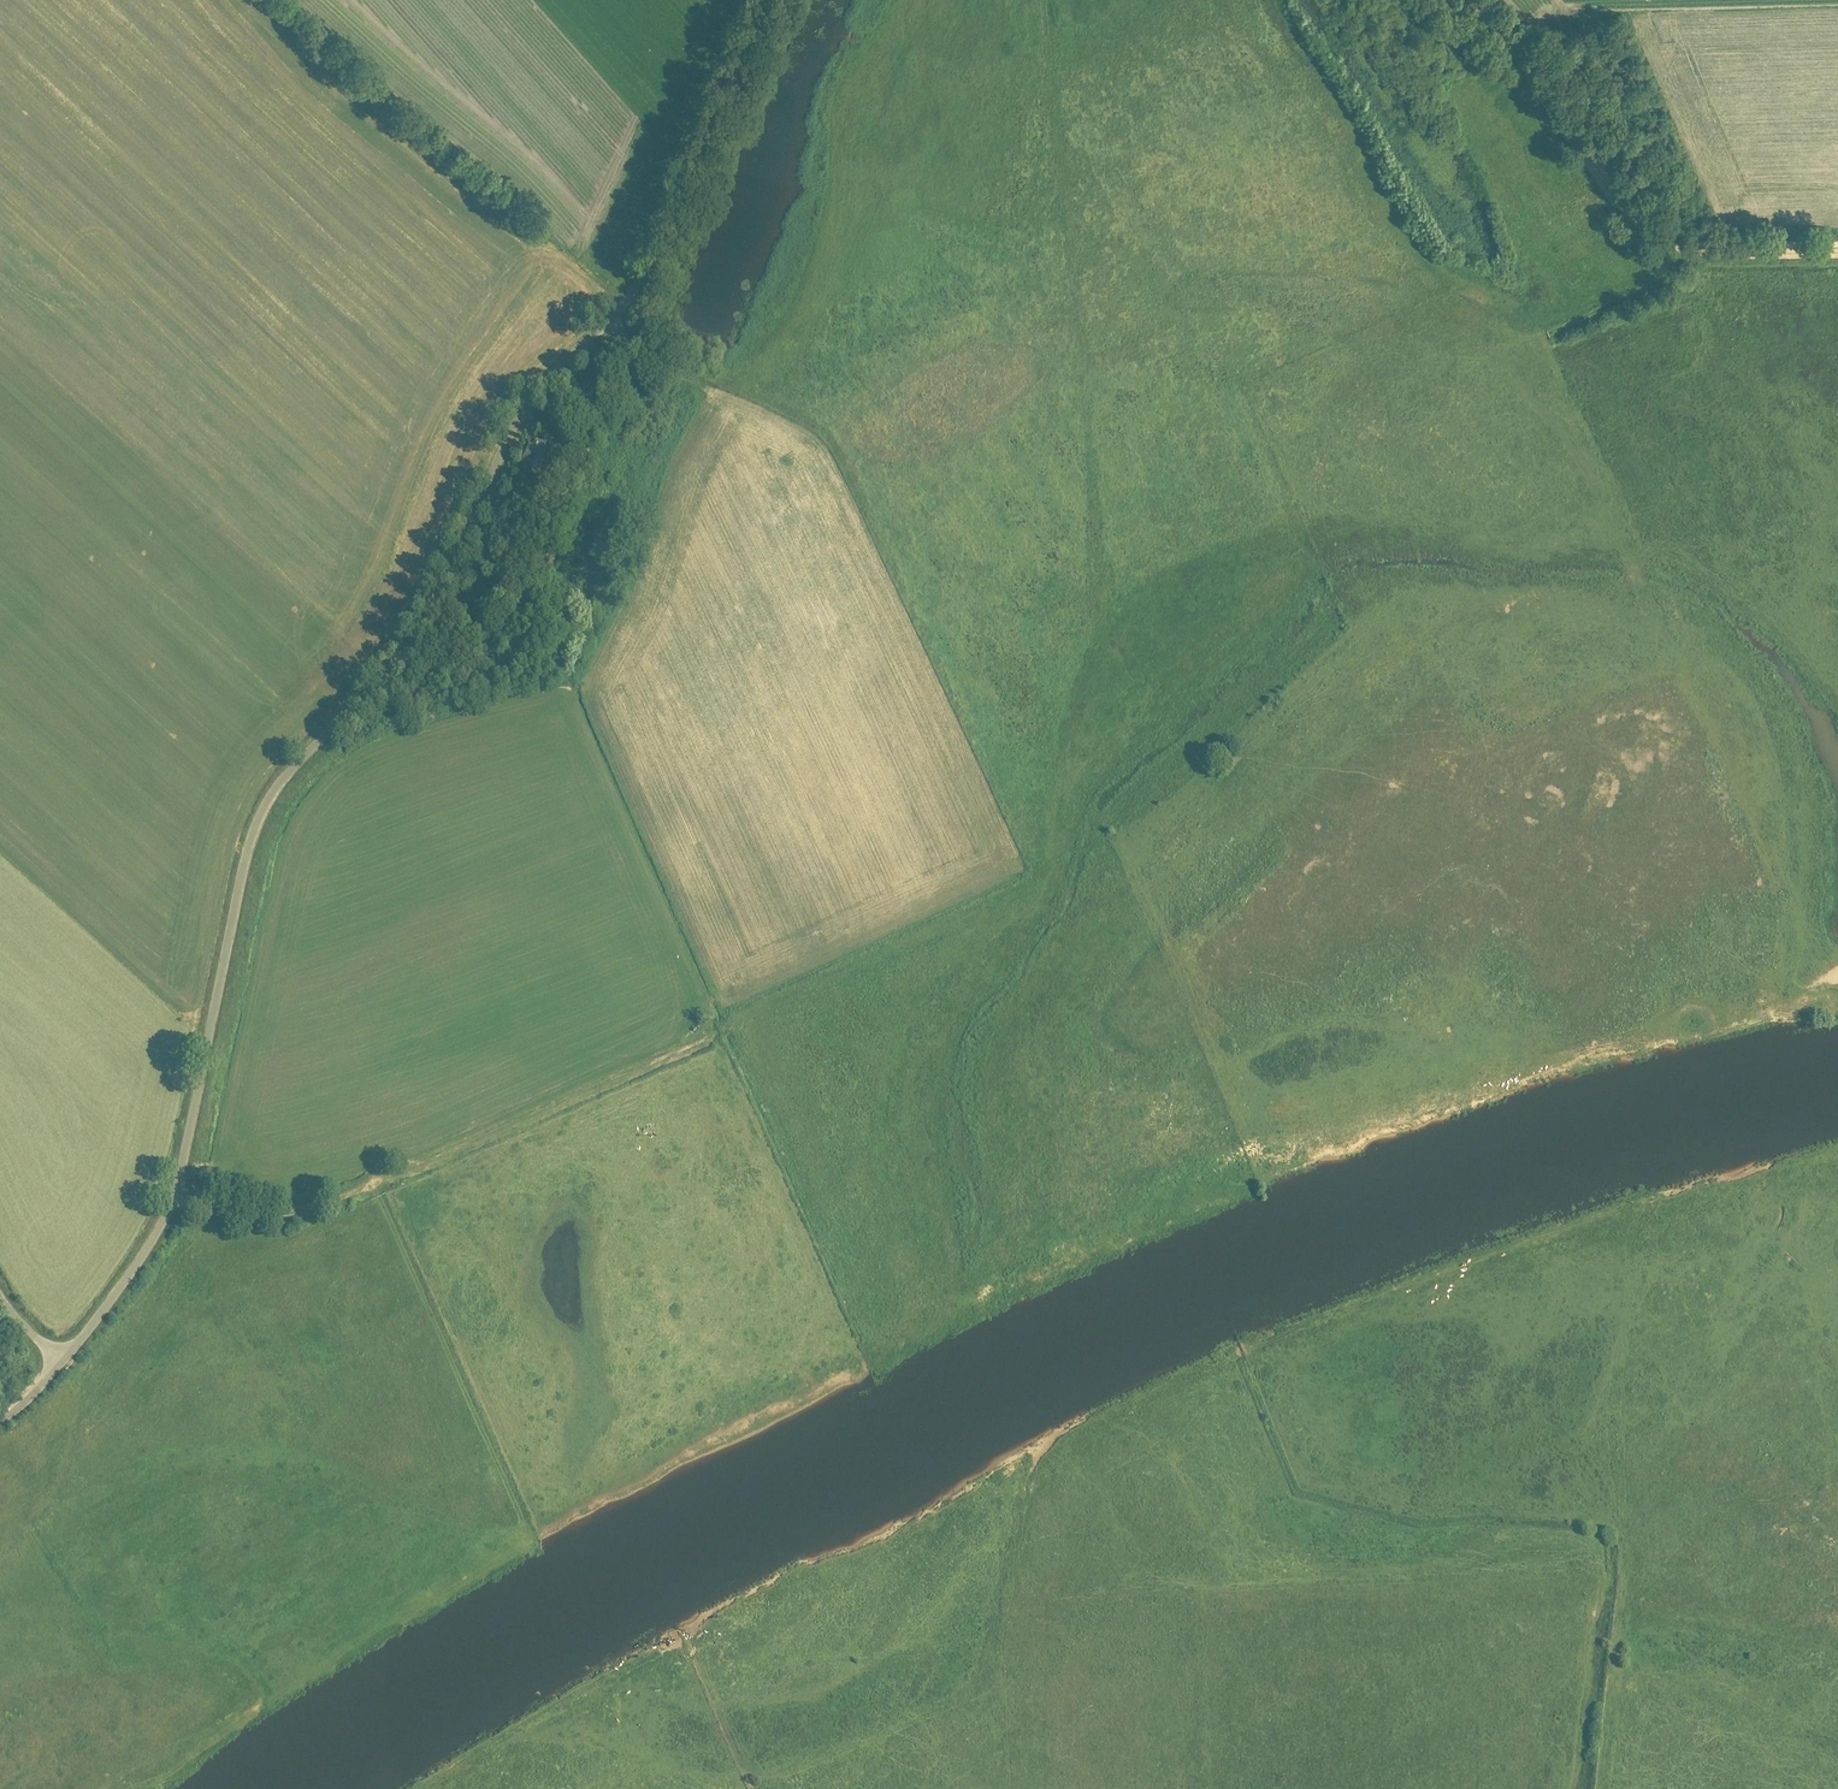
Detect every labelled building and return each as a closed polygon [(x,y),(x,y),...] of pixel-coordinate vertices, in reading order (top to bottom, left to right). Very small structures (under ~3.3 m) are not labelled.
[(543,426),(529,422),(526,431),(540,435),(543,426)] [(530,444),(523,459),(533,464),(536,456),(545,460),(556,438),(564,441),(547,433),(542,442),(537,439),(534,445),(530,444)]
